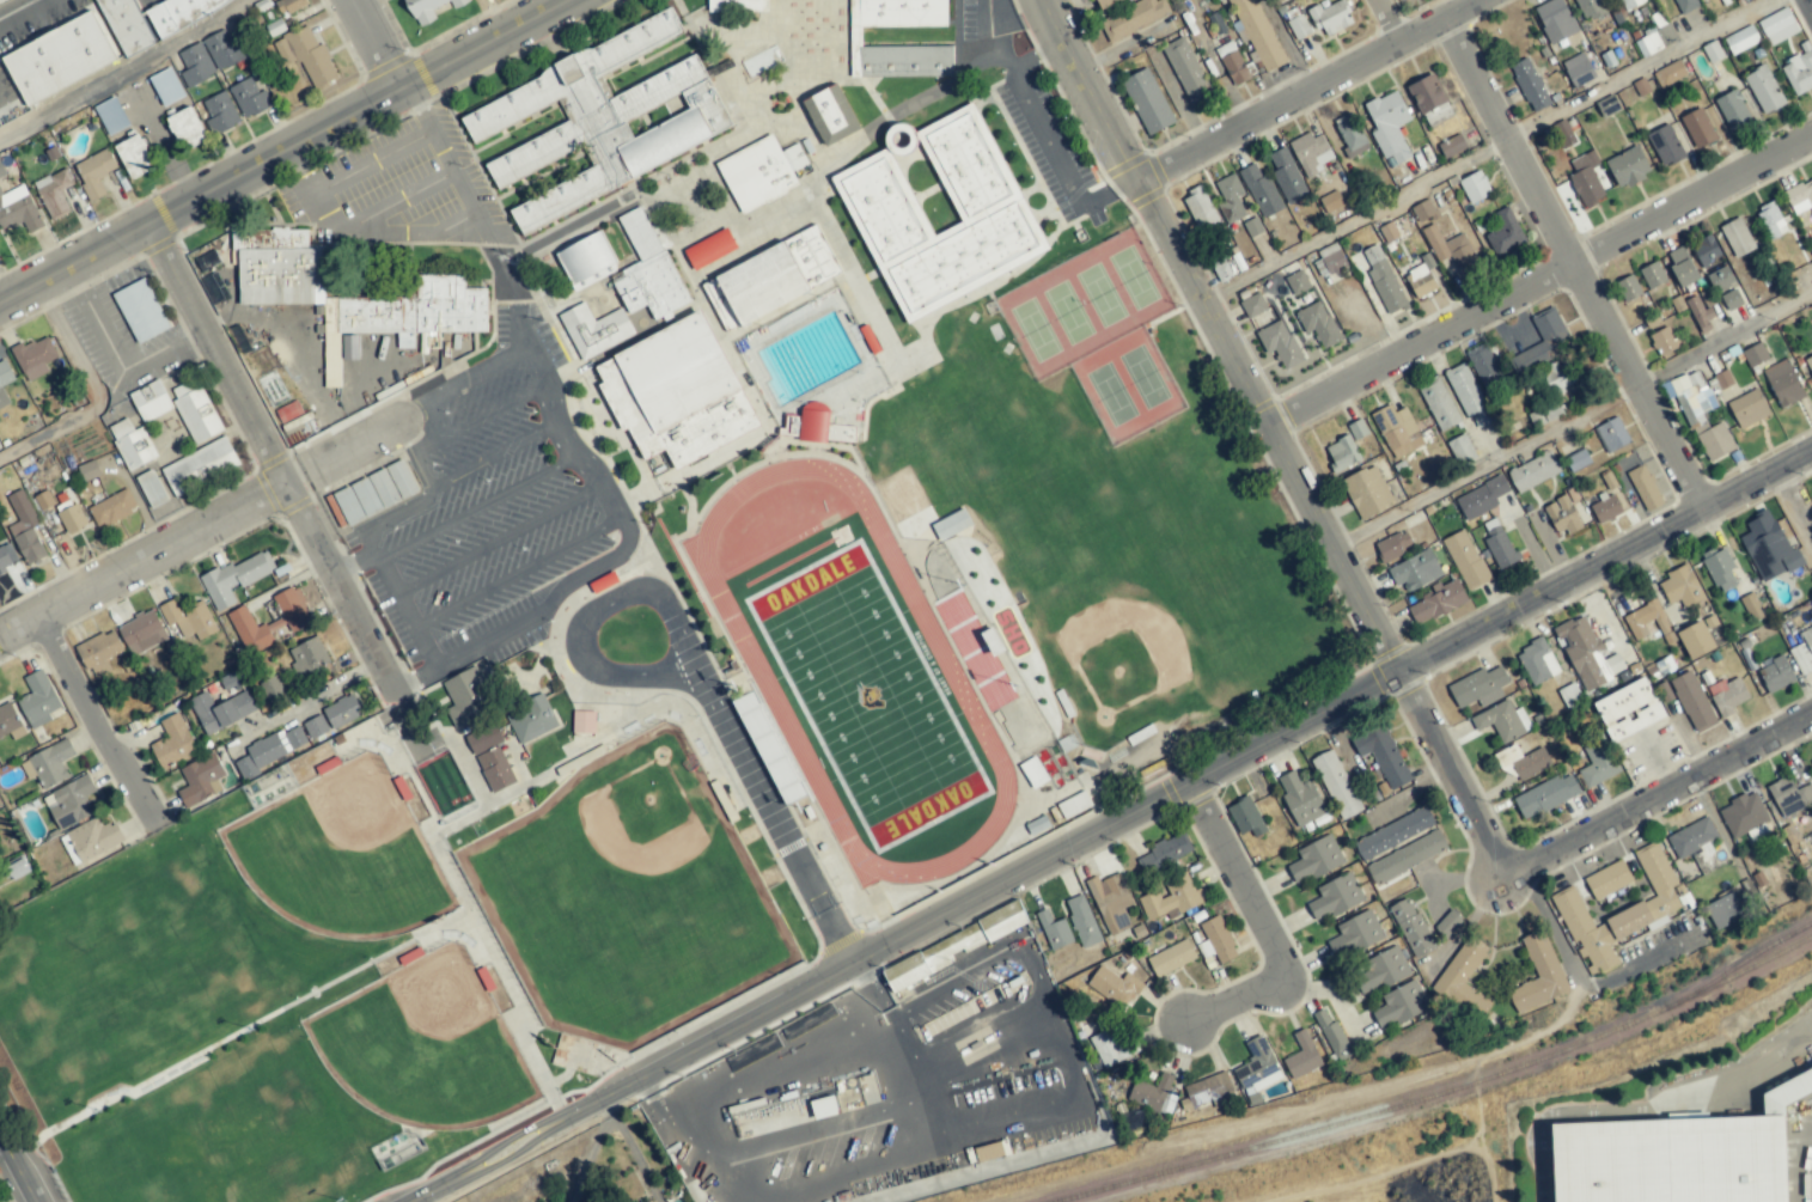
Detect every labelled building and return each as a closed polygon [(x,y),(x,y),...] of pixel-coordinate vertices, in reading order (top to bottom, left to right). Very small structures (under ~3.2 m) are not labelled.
[(155,45),(134,0),(98,0),(125,59),(155,45)] [(239,0),(162,0),(144,9),(158,38),(239,0)] [(280,15),(306,6),(305,0),(278,0),(275,1),(280,15)] [(418,28),(436,19),(432,10),(449,1),(453,10),(468,2),(467,0),(404,0),(418,28)] [(708,12),(767,11),(767,0),(708,0),(708,12)] [(851,57),(859,56),(859,78),(953,76),(952,45),(861,47),(861,28),(947,26),(946,0),(850,0),(851,57)] [(1170,13),(1164,0),(1159,0),(1155,2),(1154,0),(1143,0),(1099,23),(1109,43),(1170,13)] [(1263,74),(1285,64),(1256,0),(1229,0),(1263,74)] [(1316,30),(1322,27),(1326,37),(1354,23),(1343,0),(1341,0),(1321,10),(1318,5),(1306,11),(1316,30)] [(1549,45),(1578,33),(1563,0),(1553,0),(1533,8),(1549,45)] [(1605,15),(1600,0),(1575,0),(1582,22),(1605,15)] [(1622,12),(1644,3),(1643,0),(1618,0),(1622,12)] [(1680,15),(1698,8),(1695,0),(1673,0),(1680,15)] [(1798,34),(1788,9),(1758,21),(1768,46),(1798,34)] [(27,106),(118,62),(93,11),(3,55),(27,106)] [(733,133),(698,56),(610,96),(600,74),(684,36),(673,12),(458,110),(472,142),(561,101),(570,123),(485,162),(497,188),(586,148),(596,169),(509,208),(519,230),(733,133)] [(1678,40),(1668,21),(1633,40),(1643,59),(1678,40)] [(1759,42),(1751,26),(1724,39),(1732,55),(1759,42)] [(177,52),(185,71),(180,74),(186,87),(248,58),(240,41),(232,45),(225,30),(177,52)] [(304,60),(310,86),(335,80),(326,43),(315,46),(311,30),(274,39),(280,66),(304,60)] [(1161,46),(1190,108),(1213,97),(1184,36),(1161,46)] [(1795,96),(1811,88),(1811,49),(1807,40),(1799,45),(1802,52),(1788,59),(1790,63),(1781,68),(1795,96)] [(1250,79),(1234,45),(1218,52),(1234,86),(1250,79)] [(1574,89),(1596,78),(1583,53),(1561,64),(1574,89)] [(1532,114),(1551,105),(1529,59),(1510,67),(1532,114)] [(1653,73),(1660,88),(1687,77),(1680,61),(1653,73)] [(1784,105),(1768,65),(1744,75),(1761,115),(1784,105)] [(163,107),(184,96),(170,68),(149,78),(163,107)] [(1175,122),(1146,68),(1120,82),(1149,136),(1175,122)] [(1418,114),(1446,103),(1434,75),(1407,86),(1418,114)] [(264,90),(259,93),(250,77),(228,89),(245,120),(272,105),(264,90)] [(802,100),(824,147),(860,131),(838,84),(802,100)] [(1364,105),(1376,131),(1372,133),(1389,168),(1411,158),(1397,127),(1411,120),(1397,90),(1364,105)] [(1751,121),(1738,90),(1715,99),(1729,131),(1751,121)] [(240,121),(224,91),(199,103),(215,134),(240,121)] [(130,126),(115,96),(94,107),(108,136),(130,126)] [(1048,254),(977,102),(913,132),(908,121),(883,133),(890,148),(833,175),(902,323),(1048,254)] [(167,116),(181,151),(206,141),(192,106),(167,116)] [(1681,117),(1695,149),(1716,140),(1703,108),(1681,117)] [(1370,148),(1350,112),(1331,123),(1351,158),(1370,148)] [(1652,131),(1656,163),(1680,160),(1676,128),(1652,131)] [(1321,134),(1312,138),(1309,132),(1288,143),(1305,176),(1335,160),(1321,134)] [(156,167),(139,134),(114,147),(131,180),(156,167)] [(1438,143),(1444,158),(1466,148),(1460,134),(1438,143)] [(740,215),(799,187),(792,171),(807,164),(797,143),(780,151),(772,135),(716,162),(740,215)] [(1619,189),(1651,172),(1637,146),(1605,163),(1619,189)] [(1267,155),(1286,204),(1306,197),(1288,147),(1267,155)] [(117,169),(108,149),(72,165),(90,202),(106,195),(98,178),(117,169)] [(1570,162),(1575,174),(1569,176),(1583,208),(1605,198),(1592,168),(1597,166),(1591,152),(1570,162)] [(1282,211),(1269,174),(1261,177),(1256,164),(1241,169),(1259,219),(1282,211)] [(61,190),(74,184),(66,168),(33,183),(51,221),(71,212),(61,190)] [(1459,180),(1468,204),(1490,195),(1482,171),(1459,180)] [(1244,194),(1234,173),(1215,183),(1223,200),(1216,204),(1227,224),(1246,214),(1237,198),(1244,194)] [(1795,215),(1810,207),(1811,211),(1811,179),(1783,194),(1795,215)] [(1,195),(0,192),(0,231),(22,221),(28,234),(43,227),(24,185),(1,195)] [(1221,224),(1201,186),(1180,197),(1201,235),(1221,224)] [(1326,213),(1344,205),(1337,191),(1319,199),(1326,213)] [(1439,219),(1429,198),(1411,207),(1421,228),(1439,219)] [(1780,236),(1777,229),(1784,225),(1774,203),(1756,211),(1770,241),(1780,236)] [(1496,258),(1526,241),(1507,206),(1493,214),(1500,226),(1483,235),(1496,258)] [(1735,259),(1755,249),(1740,217),(1720,227),(1735,259)] [(1463,233),(1444,243),(1434,224),(1421,230),(1437,262),(1450,255),(1460,275),(1479,265),(1463,233)] [(324,304),(325,387),(339,379),(340,379),(340,360),(358,360),(357,334),(397,333),(397,349),(414,349),(413,333),(486,332),(486,288),(469,288),(460,274),(415,275),(415,282),(407,287),(418,287),(401,297),(326,298),(326,244),(307,245),(307,228),(265,228),(259,232),(231,232),(232,250),(238,250),(239,305),(324,304)] [(702,279),(725,330),(811,292),(804,277),(816,272),(820,281),(837,274),(820,234),(817,228),(702,279)] [(692,269),(737,252),(729,230),(684,247),(692,269)] [(572,284),(616,262),(600,231),(556,253),(572,284)] [(1702,267),(1722,255),(1709,235),(1690,248),(1702,267)] [(1329,275),(1347,266),(1336,243),(1318,251),(1329,275)] [(1377,244),(1357,254),(1387,316),(1407,306),(1377,244)] [(1697,281),(1685,247),(1666,254),(1677,287),(1697,281)] [(628,314),(647,305),(654,320),(691,303),(665,248),(643,258),(644,260),(621,271),(624,277),(613,282),(628,314)] [(1212,268),(1220,283),(1233,276),(1225,261),(1212,268)] [(1665,283),(1659,262),(1640,268),(1646,290),(1665,283)] [(1419,299),(1438,288),(1424,263),(1405,273),(1419,299)] [(617,270),(614,264),(572,286),(575,292),(617,270)] [(1706,276),(1715,294),(1736,284),(1727,266),(1706,276)] [(1293,296),(1310,288),(1302,269),(1284,277),(1293,296)] [(1624,303),(1641,297),(1633,275),(1617,281),(1624,303)] [(112,293),(135,344),(169,329),(146,278),(112,293)] [(1745,303),(1738,288),(1720,297),(1728,312),(1745,303)] [(1240,301),(1246,318),(1267,311),(1260,293),(1240,301)] [(1321,301),(1294,314),(1304,334),(1314,329),(1323,349),(1341,341),(1321,301)] [(580,361),(634,336),(622,308),(593,321),(585,303),(559,315),(580,361)] [(1570,343),(1554,308),(1530,319),(1542,344),(1518,355),(1523,365),(1570,343)] [(759,429),(704,312),(591,365),(621,430),(628,427),(643,460),(665,450),(674,469),(759,429)] [(1283,372),(1304,360),(1281,319),(1260,331),(1283,372)] [(1678,348),(1669,327),(1649,335),(1658,356),(1678,348)] [(10,349),(27,382),(48,371),(44,364),(58,357),(47,336),(24,348),(22,343),(10,349)] [(1750,368),(1768,358),(1760,343),(1741,352),(1750,368)] [(1465,354),(1485,393),(1505,382),(1485,344),(1465,354)] [(1811,375),(1811,356),(1804,361),(1811,375)] [(10,404),(2,386),(14,380),(3,357),(0,359),(0,409),(10,404)] [(1781,409),(1805,396),(1786,359),(1762,372),(1781,409)] [(1444,372),(1464,418),(1471,415),(1477,428),(1492,421),(1466,363),(1444,372)] [(1572,388),(1569,363),(1539,367),(1542,392),(1572,388)] [(1736,450),(1723,422),(1709,428),(1703,413),(1716,407),(1699,369),(1668,382),(1704,464),(1736,450)] [(1721,389),(1732,383),(1725,371),(1714,377),(1721,389)] [(1417,388),(1439,431),(1461,421),(1439,377),(1417,388)] [(194,444),(223,430),(197,378),(172,390),(176,399),(172,401),(194,444)] [(143,423),(173,408),(159,380),(129,394),(143,423)] [(1737,428),(1769,417),(1759,390),(1728,401),(1737,428)] [(827,424),(829,404),(802,401),(798,440),(854,445),(856,427),(827,424)] [(1533,428),(1564,415),(1558,401),(1527,414),(1533,428)] [(275,411),(280,423),(302,414),(296,402),(275,411)] [(1406,407),(1394,413),(1390,405),(1371,414),(1393,459),(1424,444),(1406,407)] [(799,416),(784,415),(783,435),(798,435),(799,416)] [(1630,442),(1618,417),(1595,428),(1607,453),(1630,442)] [(143,427),(134,431),(127,418),(107,428),(128,470),(157,456),(143,427)] [(1356,440),(1368,433),(1360,419),(1348,426),(1356,440)] [(1446,443),(1459,465),(1476,456),(1464,434),(1446,443)] [(160,469),(174,497),(239,465),(226,437),(160,469)] [(1333,471),(1359,464),(1352,437),(1326,444),(1333,471)] [(1590,464),(1585,450),(1566,457),(1571,471),(1590,464)] [(1561,473),(1551,451),(1507,471),(1516,493),(1561,473)] [(419,492),(403,459),(326,496),(331,507),(341,529),(419,492)] [(1359,520),(1394,504),(1376,465),(1341,481),(1359,520)] [(1648,512),(1664,502),(1642,465),(1625,474),(1648,512)] [(136,477),(149,509),(167,502),(154,470),(136,477)] [(1509,491),(1502,476),(1455,499),(1465,521),(1499,505),(1496,497),(1509,491)] [(137,510),(127,488),(88,507),(98,528),(137,510)] [(46,557),(33,527),(38,525),(22,489),(6,497),(18,523),(8,527),(26,566),(46,557)] [(1568,534),(1582,527),(1566,496),(1543,508),(1556,533),(1565,528),(1568,534)] [(1597,523),(1621,515),(1615,496),(1591,504),(1597,523)] [(56,510),(65,534),(87,526),(78,502),(56,510)] [(932,523),(939,540),(972,527),(965,510),(932,523)] [(1789,551),(1770,510),(1744,523),(1749,533),(1739,538),(1762,584),(1803,564),(1796,548),(1789,551)] [(1483,541),(1500,571),(1519,560),(1497,521),(1485,528),(1490,537),(1483,541)] [(1401,550),(1412,544),(1403,529),(1374,547),(1384,564),(1403,553),(1401,550)] [(1443,539),(1465,591),(1488,581),(1467,530),(1443,539)] [(18,563),(8,543),(0,547),(0,572),(18,563)] [(1701,555),(1714,588),(1720,586),(1722,592),(1736,587),(1730,570),(1734,568),(1725,546),(1701,555)] [(200,579),(216,612),(236,602),(231,591),(274,571),(264,549),(200,579)] [(1395,587),(1403,583),(1407,592),(1442,576),(1430,549),(1387,570),(1395,587)] [(1665,573),(1668,579),(1658,584),(1667,605),(1679,599),(1683,608),(1703,598),(1687,563),(1665,573)] [(1406,606),(1417,627),(1467,600),(1456,579),(1406,606)] [(228,612),(246,656),(275,644),(269,631),(287,624),(290,631),(312,622),(296,586),(272,596),(281,618),(256,629),(246,605),(228,612)] [(167,627),(176,623),(182,638),(195,633),(198,640),(217,631),(205,603),(184,613),(177,598),(158,606),(167,627)] [(1634,642),(1648,634),(1643,624),(1654,619),(1665,642),(1673,638),(1654,601),(1622,617),(1634,642)] [(117,627),(131,657),(167,639),(153,609),(117,627)] [(1581,691),(1626,672),(1618,653),(1604,659),(1585,615),(1554,628),(1581,691)] [(1715,648),(1702,620),(1677,633),(1690,661),(1715,648)] [(1799,633),(1804,643),(1788,650),(1801,676),(1811,671),(1811,627),(1799,633)] [(123,651),(114,629),(77,645),(91,678),(111,670),(106,659),(123,651)] [(287,650),(300,679),(331,665),(317,636),(287,650)] [(1532,687),(1560,672),(1542,638),(1514,653),(1532,687)] [(1757,670),(1769,695),(1795,682),(1783,657),(1757,670)] [(1508,682),(1501,666),(1485,673),(1483,669),(1447,686),(1457,709),(1477,699),(1481,707),(1503,697),(1499,687),(1508,682)] [(441,683),(453,706),(445,710),(455,728),(495,708),(473,667),(441,683)] [(60,707),(43,669),(23,677),(31,694),(17,700),(31,730),(52,720),(48,713),(60,707)] [(1695,733),(1717,722),(1691,671),(1669,682),(1695,733)] [(1733,706),(1749,698),(1738,675),(1707,690),(1721,719),(1735,712),(1733,706)] [(1664,719),(1646,678),(1593,702),(1610,742),(1664,719)] [(214,707),(206,692),(188,700),(205,736),(256,711),(247,691),(214,707)] [(559,726),(543,695),(504,715),(521,746),(559,726)] [(331,728),(362,717),(355,696),(323,707),(331,728)] [(1475,731),(1492,723),(1501,743),(1531,730),(1521,708),(1513,712),(1508,700),(1469,718),(1475,731)] [(22,726),(9,702),(0,706),(0,737),(22,726)] [(595,734),(595,711),(572,710),(572,733),(595,734)] [(159,768),(196,753),(179,713),(159,721),(166,738),(150,745),(159,768)] [(331,731),(324,714),(302,724),(309,740),(331,731)] [(503,742),(495,725),(466,738),(473,755),(503,742)] [(1351,741),(1358,757),(1371,751),(1389,790),(1411,780),(1384,725),(1351,741)] [(307,745),(298,726),(245,748),(249,756),(235,762),(243,782),(260,775),(256,766),(307,745)] [(1587,789),(1621,771),(1603,736),(1581,748),(1591,765),(1578,772),(1587,789)] [(67,777),(60,761),(75,755),(68,740),(24,760),(39,791),(67,777)] [(1500,761),(1503,768),(1512,765),(1517,779),(1551,766),(1543,745),(1500,761)] [(515,783),(498,746),(475,757),(492,794),(515,783)] [(1337,821),(1359,812),(1336,749),(1314,757),(1337,821)] [(225,776),(214,753),(179,769),(187,787),(177,792),(185,808),(222,791),(217,780),(225,776)] [(1048,780),(1035,757),(1019,765),(1032,789),(1048,780)] [(1309,780),(1302,784),(1294,770),(1274,780),(1301,831),(1328,816),(1309,780)] [(1569,772),(1512,800),(1523,821),(1580,793),(1569,772)] [(95,791),(88,776),(43,796),(58,829),(92,814),(84,796),(95,791)] [(1796,791),(1789,776),(1767,786),(1782,818),(1811,803),(1811,786),(1811,784),(1796,791)] [(1732,840),(1769,822),(1755,791),(1718,809),(1732,840)] [(1057,803),(1063,818),(1091,808),(1086,792),(1057,803)] [(1240,835),(1250,830),(1255,838),(1267,832),(1248,796),(1226,808),(1240,835)] [(1435,825),(1427,807),(1353,843),(1361,860),(1435,825)] [(1678,860),(1695,851),(1701,862),(1714,855),(1708,843),(1718,838),(1707,816),(1666,838),(1678,860)] [(74,866),(125,841),(115,821),(102,828),(97,818),(60,835),(74,866)] [(1374,884),(1448,849),(1439,831),(1366,867),(1374,884)] [(1136,856),(1145,874),(1192,852),(1183,833),(1136,856)] [(1300,860),(1287,866),(1294,885),(1344,864),(1332,835),(1296,850),(1300,860)] [(1592,926),(1574,886),(1552,896),(1589,977),(1619,964),(1609,942),(1681,909),(1671,887),(1676,884),(1657,842),(1634,852),(1655,897),(1592,926)] [(11,880),(29,872),(22,856),(4,863),(11,880)] [(1632,884),(1623,861),(1584,877),(1593,900),(1632,884)] [(1084,881),(1109,937),(1131,927),(1122,908),(1133,904),(1119,873),(1099,882),(1096,876),(1084,881)] [(1316,887),(1320,898),(1307,903),(1314,920),(1363,902),(1353,873),(1316,887)] [(1138,898),(1146,922),(1167,914),(1168,916),(1205,903),(1200,889),(1193,891),(1188,875),(1159,885),(1160,890),(1138,898)] [(1745,915),(1733,892),(1704,907),(1716,931),(1745,915)] [(1101,941),(1082,893),(1063,901),(1082,949),(1101,941)] [(1436,950),(1409,898),(1389,908),(1415,960),(1436,950)] [(977,918),(986,942),(1028,924),(1019,901),(977,918)] [(1036,913),(1050,950),(1073,942),(1064,918),(1052,922),(1046,909),(1036,913)] [(1336,927),(1340,935),(1327,942),(1337,961),(1384,938),(1370,910),(1336,927)] [(1434,925),(1441,937),(1462,923),(1454,911),(1434,925)] [(1237,956),(1220,916),(1200,924),(1207,941),(1197,945),(1203,960),(1215,955),(1218,964),(1237,956)] [(1569,990),(1543,931),(1520,941),(1537,979),(1507,992),(1517,1013),(1569,990)] [(1431,990),(1478,1022),(1492,1002),(1465,984),(1489,948),(1468,935),(1431,990)] [(1155,978),(1196,959),(1187,940),(1146,959),(1155,978)] [(1348,970),(1360,997),(1410,973),(1398,947),(1348,970)] [(1143,984),(1127,972),(1121,980),(1101,965),(1086,985),(1123,1012),(1143,984)] [(931,976),(927,969),(917,973),(915,969),(898,976),(894,966),(884,970),(892,991),(931,976)] [(1372,1013),(1382,1032),(1429,1007),(1414,980),(1381,997),(1385,1006),(1372,1013)] [(1338,1062),(1354,1054),(1335,1020),(1331,1023),(1323,1009),(1312,1015),(1338,1062)] [(1134,1040),(1119,1049),(1108,1028),(1088,1039),(1105,1069),(1140,1050),(1134,1040)] [(1282,1059),(1292,1079),(1322,1065),(1305,1029),(1293,1034),(1300,1051),(1282,1059)] [(1242,1090),(1264,1079),(1266,1083),(1281,1076),(1262,1035),(1244,1043),(1252,1060),(1232,1069),(1242,1090)] [(1775,1103),(1778,1201),(1546,1201),(1543,1119),(1753,1115),(1753,1096),(1811,1060),(1811,1083),(1775,1103)] [(1192,1109),(1234,1093),(1225,1071),(1184,1087),(1192,1109)]
